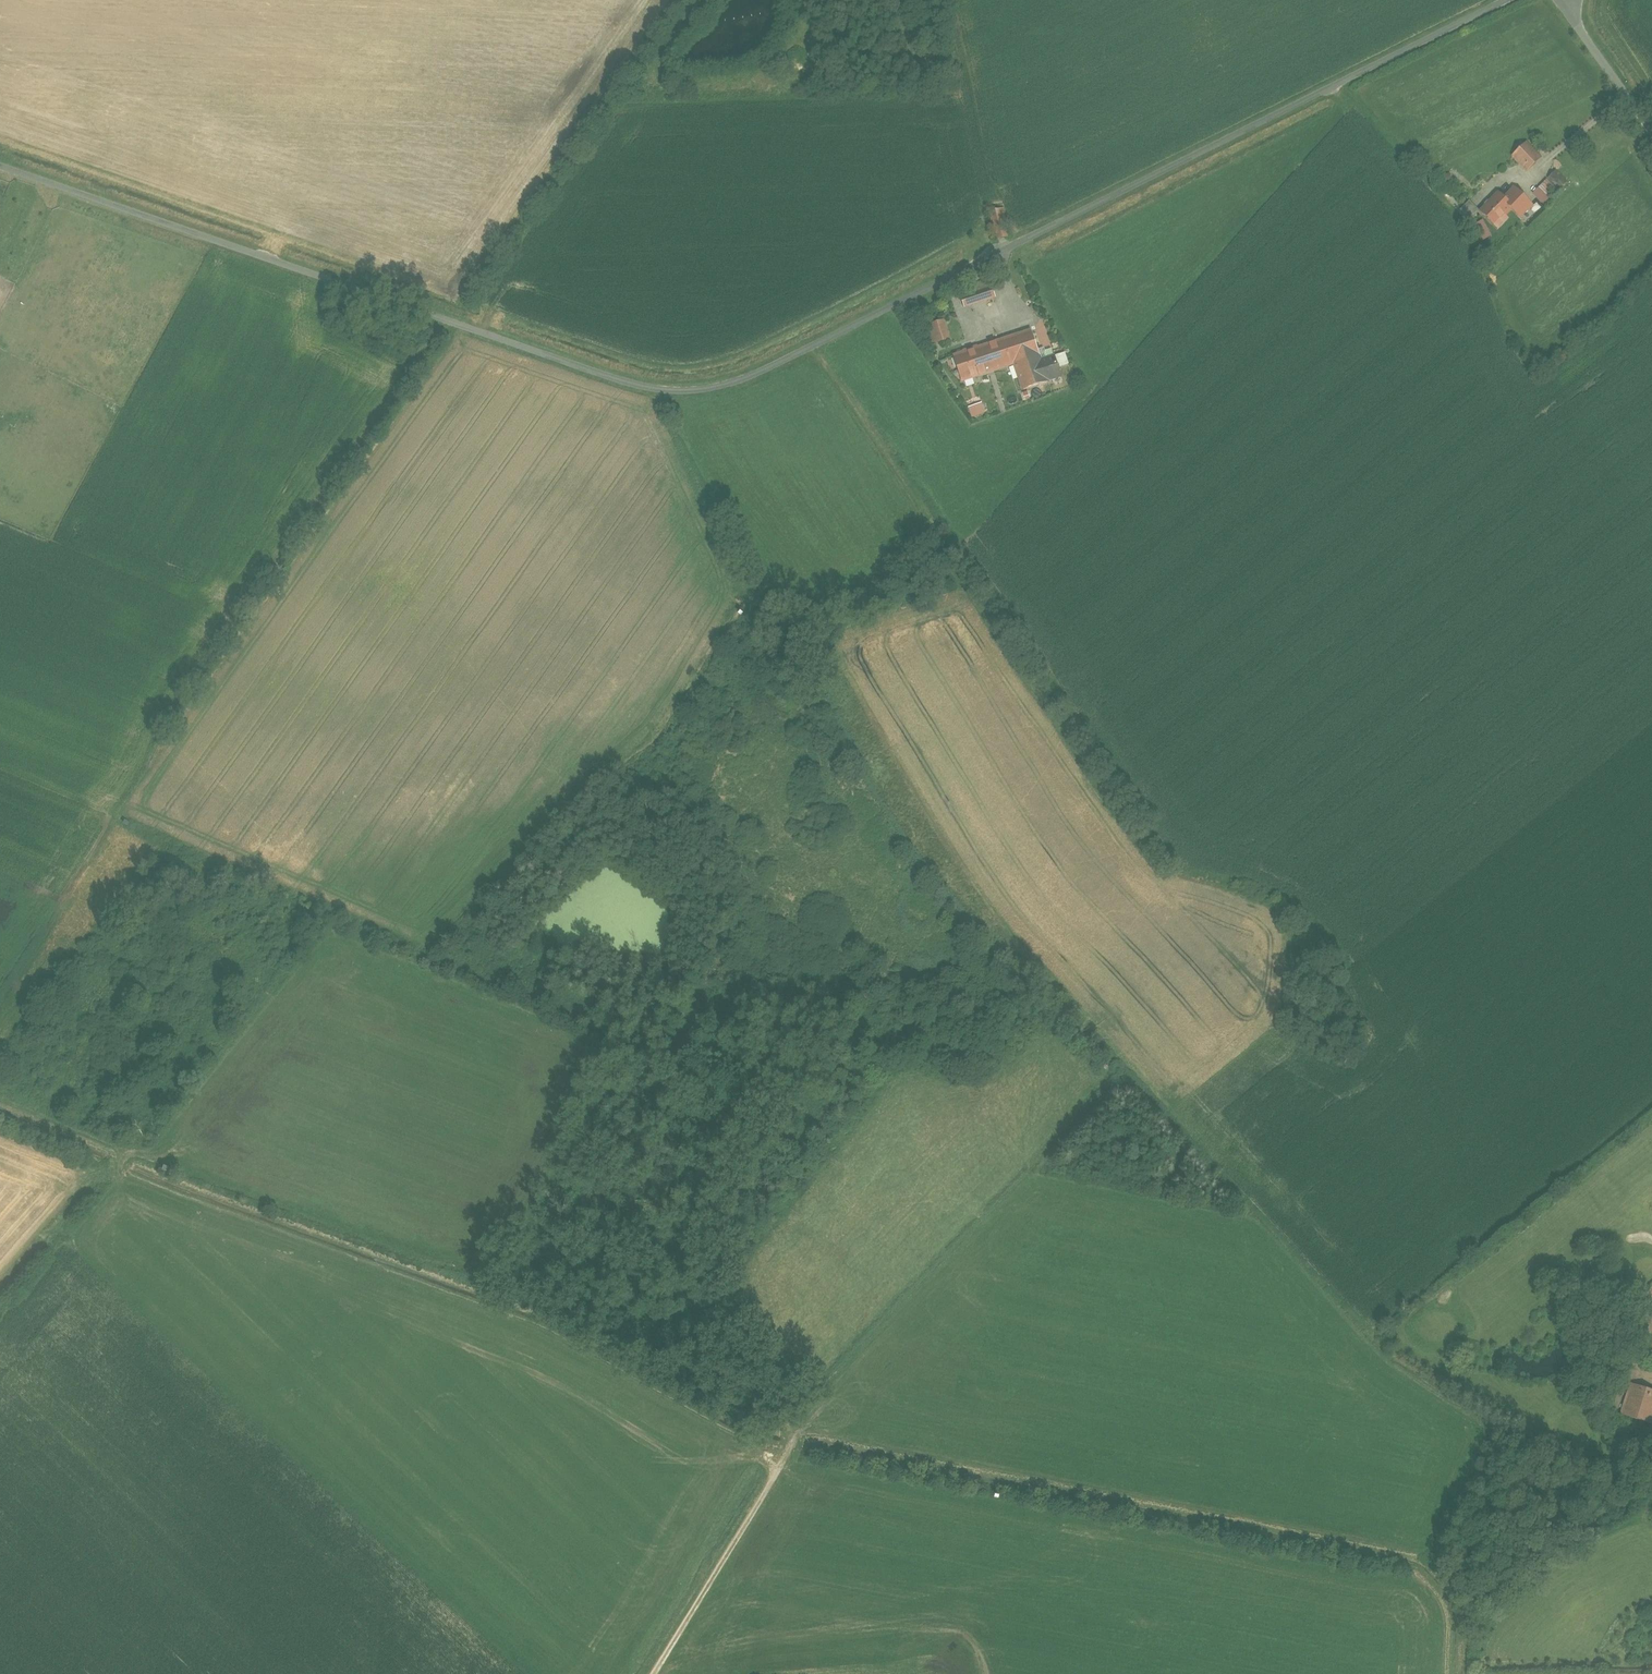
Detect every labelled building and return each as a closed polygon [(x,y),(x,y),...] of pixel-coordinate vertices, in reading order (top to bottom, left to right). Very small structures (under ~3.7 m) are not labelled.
[(1543,157),(1528,142),(1512,156),(1528,172),(1543,157)] [(1474,169),(1464,179),(1471,185),(1480,175),(1474,169)] [(1557,169),(1534,193),(1548,205),(1571,182),(1557,169)] [(1452,174),(1441,175),(1442,188),(1452,187),(1452,180),(1452,174)] [(1499,190),(1480,210),(1500,230),(1517,212),(1523,218),(1536,204),(1516,185),(1505,197),(1499,190)] [(1460,210),(1470,219),(1480,209),(1470,199),(1460,210)] [(962,295),(967,308),(998,297),(995,289),(993,284),(962,295)] [(946,318),(927,325),(934,346),(953,339),(946,318)] [(1034,329),(954,355),(963,382),(1016,365),(1024,390),(1066,376),(1062,366),(1058,354),(1044,359),(1034,329)] [(1058,354),(1062,366),(1070,364),(1066,352),(1058,354)] [(974,418),(988,413),(983,402),(970,407),(974,418)] [(1620,1413),(1651,1424),(1651,1392),(1631,1384),(1628,1392),(1620,1413)]
